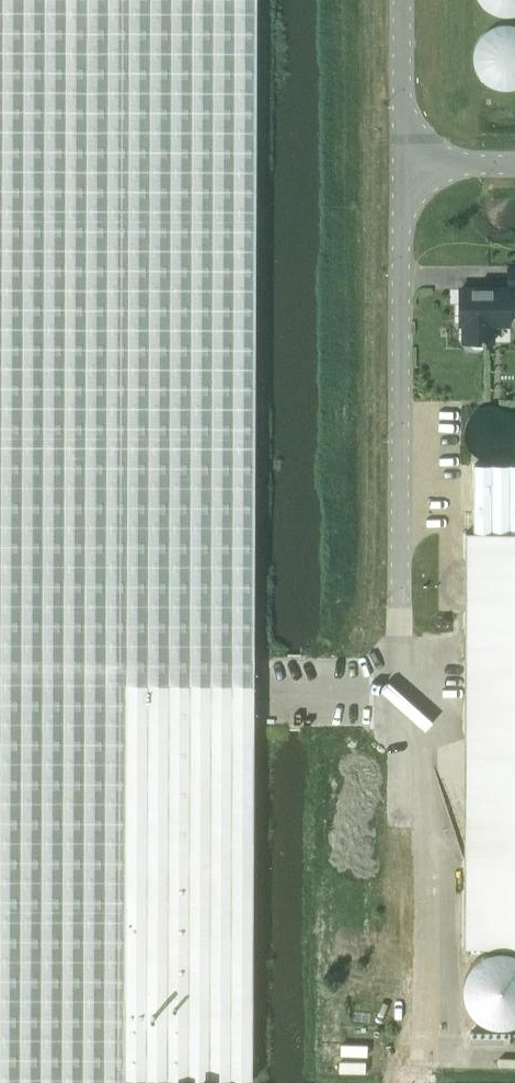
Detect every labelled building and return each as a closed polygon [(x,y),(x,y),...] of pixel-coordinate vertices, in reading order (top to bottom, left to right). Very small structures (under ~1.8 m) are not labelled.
[(127,1077),(252,1079),(257,0),(0,0),(0,1082),(127,1082),(127,1077)] [(507,288),(509,288),(514,288),(514,266),(507,266),(507,288)] [(482,345),(486,342),(492,342),(492,323),(509,323),(509,288),(459,288),(459,323),(464,323),(464,342),(470,342),(474,345),(478,347),(482,345)] [(474,463),(473,531),(514,531),(514,464),(474,463)] [(473,531),(465,531),(463,946),(514,946),(514,531),(473,531)] [(511,957),(500,954),(490,954),(479,957),(470,964),(463,974),(459,986),(460,998),(465,1009),(473,1018),(485,1024),(497,1026),(509,1023),(514,1019),(514,960),(511,957)] [(510,1030),(470,1030),(470,1043),(510,1044),(510,1030)]
